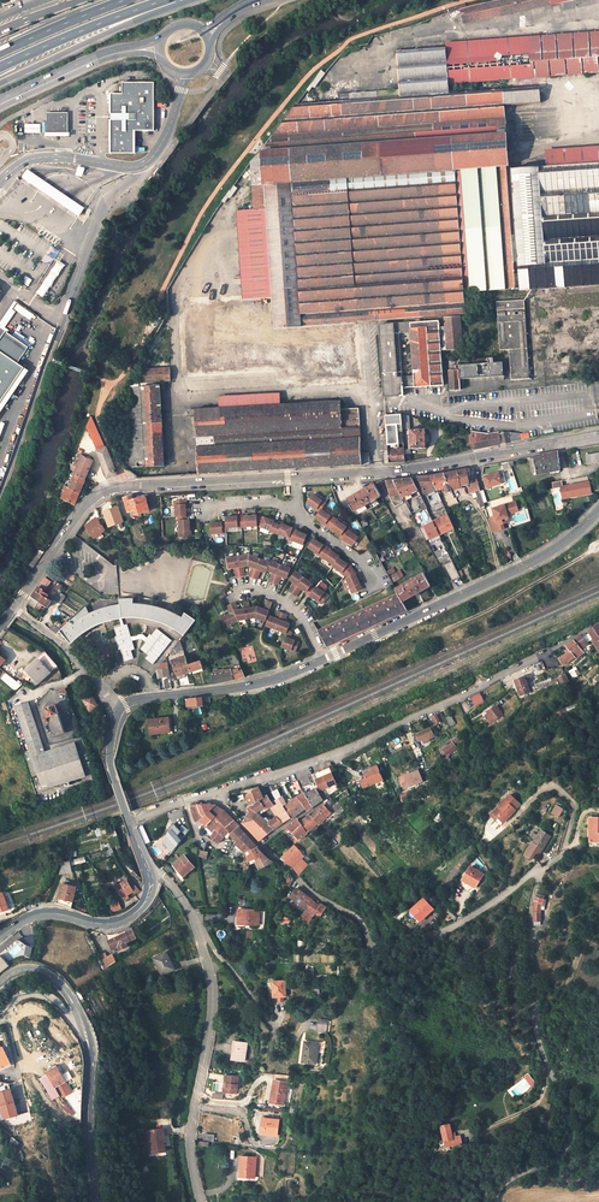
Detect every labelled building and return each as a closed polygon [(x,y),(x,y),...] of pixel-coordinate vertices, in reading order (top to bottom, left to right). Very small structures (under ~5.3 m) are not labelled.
[(560,3),(559,0),(502,0),(460,9),(464,24),(560,3)] [(444,14),(460,9),(459,6),(443,11),(444,14)] [(560,40),(562,74),(598,71),(598,37),(560,40)] [(297,105),(273,137),(507,123),(506,109),(542,106),(541,91),(453,97),(452,83),(562,74),(560,40),(426,50),(396,52),(399,91),(349,95),(349,102),(297,105)] [(322,71),(307,91),(310,92),(313,88),(315,90),(327,74),(325,73),(322,71)] [(113,148),(122,148),(136,149),(136,125),(157,125),(158,77),(142,77),(126,77),(126,89),(113,89),(113,109),(115,109),(116,115),(113,115),(113,148)] [(45,114),(45,134),(66,134),(66,114),(45,114)] [(440,317),(439,305),(464,304),(463,293),(463,280),(427,282),(421,174),(500,169),(502,204),(513,204),(516,260),(517,268),(547,266),(545,240),(543,218),(598,214),(598,166),(549,170),(548,163),(540,163),(540,166),(527,167),(527,171),(511,172),(507,123),(273,137),(262,153),(251,162),(255,217),(244,217),(240,231),(227,232),(231,293),(273,290),(273,298),(189,305),(191,319),(184,320),(188,374),(289,367),(297,366),(298,374),(298,378),(308,377),(308,381),(358,378),(354,322),(440,317)] [(23,126),(23,134),(38,134),(38,126),(23,126)] [(548,158),(548,163),(549,170),(598,166),(598,153),(557,156),(548,158)] [(506,260),(502,204),(500,169),(421,174),(427,282),(463,280),(463,293),(505,290),(508,290),(506,260)] [(61,192),(28,170),(23,178),(53,198),(80,216),(85,208),(61,192)] [(235,185),(221,204),(224,206),(228,200),(230,201),(240,188),(235,185)] [(506,260),(516,260),(513,204),(502,204),(506,260)] [(543,218),(545,240),(598,237),(598,214),(543,218)] [(545,240),(547,266),(517,268),(518,287),(518,292),(598,286),(598,237),(545,240)] [(67,265),(59,260),(37,293),(44,298),(67,265)] [(506,260),(508,290),(518,287),(517,268),(516,260),(506,260)] [(17,311),(31,320),(35,314),(15,301),(0,324),(0,328),(4,330),(17,311)] [(495,303),(498,351),(508,350),(510,379),(528,378),(523,311),(523,301),(495,303)] [(464,316),(464,304),(439,305),(440,317),(464,316)] [(379,325),(384,398),(400,396),(400,389),(443,386),(441,352),(462,350),(460,319),(445,319),(446,327),(439,328),(439,322),(379,325)] [(29,371),(25,368),(18,364),(29,347),(6,332),(0,341),(0,414),(29,371)] [(134,370),(138,372),(140,370),(145,369),(151,359),(144,354),(141,353),(141,355),(140,354),(131,368),(134,370)] [(450,365),(451,390),(459,389),(458,379),(495,377),(495,379),(503,383),(501,362),(450,365)] [(290,375),(298,374),(297,366),(289,367),(290,375)] [(167,368),(145,369),(140,370),(138,372),(138,381),(168,380),(167,368)] [(146,477),(163,476),(159,386),(129,387),(130,405),(123,406),(126,467),(145,466),(146,477)] [(280,393),(219,396),(220,408),(280,405),(280,393)] [(201,474),(361,465),(362,465),(359,408),(343,409),(344,428),(342,402),(280,405),(220,408),(182,409),(183,434),(191,434),(192,456),(200,456),(201,474)] [(405,462),(404,455),(403,430),(402,415),(385,415),(389,463),(405,462)] [(408,429),(411,429),(410,417),(402,415),(403,430),(408,430),(408,429)] [(97,451),(107,478),(116,474),(101,440),(90,419),(87,426),(89,430),(88,431),(97,451)] [(424,428),(411,429),(408,429),(408,430),(409,449),(426,448),(424,428)] [(500,445),(498,433),(496,433),(485,435),(473,433),(467,431),(471,450),(488,447),(500,445)] [(498,433),(500,445),(517,441),(516,434),(498,433)] [(558,469),(558,471),(560,471),(558,452),(544,455),(532,457),(536,473),(558,469)] [(587,464),(598,462),(598,453),(585,455),(587,464)] [(77,468),(74,475),(85,479),(94,460),(80,454),(74,466),(77,468)] [(466,469),(462,470),(457,471),(460,486),(462,486),(467,485),(468,485),(465,472),(467,472),(466,469)] [(459,486),(460,486),(457,471),(450,472),(443,474),(451,491),(450,488),(459,486)] [(70,473),(68,478),(72,480),(68,488),(79,493),(85,479),(74,475),(70,473)] [(486,488),(501,484),(498,473),(483,477),(486,488)] [(447,493),(451,491),(443,474),(437,475),(430,476),(436,490),(438,490),(437,488),(445,487),(447,493)] [(436,490),(430,476),(423,476),(417,477),(425,494),(426,494),(429,492),(433,499),(439,496),(436,490)] [(412,478),(401,480),(394,481),(401,494),(403,497),(418,489),(412,478)] [(511,489),(518,487),(516,479),(509,481),(511,489)] [(472,486),(469,487),(467,487),(469,493),(475,492),(479,491),(476,480),(471,481),(472,486)] [(401,494),(394,481),(386,481),(379,482),(395,507),(405,502),(403,497),(401,494)] [(570,486),(564,487),(566,499),(591,494),(588,483),(572,486),(572,487),(570,487),(570,486)] [(376,498),(381,496),(374,485),(370,487),(369,487),(351,498),(351,499),(347,501),(353,512),(358,509),(358,510),(377,499),(376,498)] [(79,493),(68,488),(64,486),(59,498),(73,504),(79,493)] [(480,507),(484,507),(479,491),(475,492),(480,507)] [(339,537),(353,546),(358,538),(349,532),(350,531),(346,528),(337,521),(338,521),(330,516),(320,510),(325,503),(322,501),(321,501),(312,495),(306,503),(315,509),(318,512),(314,518),(340,536),(339,537)] [(132,499),(131,496),(124,498),(128,512),(135,510),(136,512),(139,512),(139,513),(149,510),(144,496),(138,499),(138,497),(132,499)] [(431,537),(438,533),(433,522),(421,496),(417,498),(421,506),(419,507),(420,510),(422,509),(423,511),(421,512),(429,528),(427,529),(431,537)] [(443,507),(441,500),(432,505),(434,511),(443,507)] [(184,501),(173,502),(174,506),(175,506),(175,517),(177,517),(178,522),(179,533),(178,533),(179,538),(189,537),(189,524),(188,521),(186,521),(185,511),(184,501)] [(494,518),(488,520),(492,533),(503,529),(502,524),(500,525),(499,521),(507,518),(506,515),(511,514),(510,512),(517,510),(515,502),(491,509),(494,518)] [(411,514),(411,513),(409,510),(406,503),(401,505),(407,516),(411,514)] [(105,517),(102,518),(104,522),(107,521),(109,527),(123,522),(118,508),(104,513),(105,517)] [(515,526),(532,521),(528,509),(512,514),(515,526)] [(62,523),(68,514),(64,511),(58,521),(62,523)] [(453,528),(447,515),(433,522),(438,533),(439,535),(453,528)] [(290,541),(300,545),(304,536),(290,530),(290,528),(280,524),(272,521),(262,517),(256,517),(256,516),(225,517),(225,522),(210,523),(210,533),(221,533),(221,534),(226,533),(226,527),(237,527),(236,528),(241,528),(245,527),(256,526),(256,523),(259,523),(258,526),(268,530),(268,531),(272,533),(276,534),(287,538),(286,540),(290,542),(290,541)] [(91,524),(90,523),(86,525),(87,528),(86,528),(94,538),(105,531),(102,526),(105,524),(104,522),(102,518),(101,517),(97,520),(91,524)] [(358,523),(361,529),(367,526),(364,520),(358,523)] [(351,589),(353,594),(363,589),(356,575),(350,569),(351,568),(338,559),(338,557),(325,548),(312,540),(307,548),(316,554),(315,555),(319,558),(323,560),(323,559),(333,566),(332,567),(341,573),(340,574),(344,577),(345,576),(348,578),(347,579),(352,589),(351,589)] [(44,551),(37,547),(32,557),(25,566),(31,570),(44,551)] [(289,568),(269,561),(268,563),(247,556),(225,560),(227,570),(233,569),(242,567),(246,566),(250,568),(259,571),(263,572),(265,573),(265,571),(271,573),(279,576),(285,578),(289,568)] [(235,578),(239,578),(243,577),(242,569),(233,571),(235,578)] [(258,573),(250,570),(247,577),(251,579),(255,580),(258,573)] [(309,586),(311,583),(293,571),(287,579),(293,583),(300,588),(305,592),(304,593),(308,596),(308,595),(321,603),(326,595),(314,586),(312,588),(309,586)] [(394,581),(404,577),(401,571),(391,575),(394,581)] [(460,579),(456,571),(452,573),(455,581),(460,579)] [(425,588),(426,588),(430,586),(424,574),(420,576),(419,576),(399,587),(400,588),(396,590),(398,593),(399,596),(402,601),(406,599),(407,600),(426,589),(425,588)] [(279,578),(270,575),(268,582),(273,584),(276,585),(279,578)] [(44,596),(47,592),(47,593),(55,581),(47,576),(28,603),(34,607),(37,602),(42,605),(47,608),(51,601),(44,596)] [(66,579),(64,583),(70,587),(73,584),(66,579)] [(287,591),(291,594),(295,597),(296,595),(299,590),(292,585),(287,591)] [(57,593),(53,599),(61,604),(65,599),(63,598),(58,594),(57,593)] [(327,647),(370,627),(407,610),(402,601),(399,596),(319,633),(327,647)] [(89,613),(86,607),(61,629),(58,631),(59,632),(72,645),(80,638),(90,631),(99,625),(103,624),(110,621),(121,618),(130,618),(143,619),(155,621),(168,626),(176,630),(184,635),(189,629),(196,620),(193,618),(190,616),(185,613),(182,617),(175,614),(167,610),(158,607),(150,605),(141,604),(133,604),(133,598),(119,599),(120,604),(114,605),(104,607),(96,610),(89,613)] [(255,618),(264,621),(268,612),(264,610),(256,607),(249,609),(247,604),(247,601),(242,602),(244,610),(237,611),(234,603),(230,605),(226,606),(227,609),(229,615),(225,617),(224,615),(218,617),(223,628),(237,622),(255,618)] [(289,638),(291,631),(287,630),(289,624),(283,622),(285,618),(286,614),(282,613),(278,611),(275,619),(269,617),(265,627),(285,634),(281,647),(295,652),(299,642),(289,638)] [(592,627),(594,630),(589,633),(593,640),(591,642),(596,651),(598,649),(598,624),(598,623),(592,627)] [(56,634),(59,632),(58,631),(61,629),(58,625),(55,627),(51,624),(48,629),(56,634)] [(154,665),(173,641),(159,629),(155,630),(148,638),(144,635),(131,637),(130,628),(116,630),(117,636),(116,637),(118,648),(123,652),(124,661),(134,659),(133,652),(135,649),(134,640),(142,639),(146,642),(141,649),(149,655),(146,659),(154,665)] [(581,636),(574,640),(580,648),(586,644),(581,636)] [(180,639),(170,652),(172,654),(176,652),(184,650),(180,639)] [(575,660),(584,653),(580,648),(574,640),(566,646),(571,653),(559,661),(562,667),(574,658),(575,660)] [(38,683),(56,669),(47,655),(28,671),(38,683)] [(177,676),(185,674),(191,672),(188,665),(186,657),(185,655),(183,656),(184,658),(172,662),(177,676)] [(192,656),(186,657),(188,665),(194,663),(192,656)] [(201,661),(194,663),(188,665),(191,672),(203,668),(201,661)] [(169,676),(169,674),(167,663),(162,664),(161,664),(155,670),(157,679),(169,676)] [(1,669),(16,681),(19,678),(4,666),(1,669)] [(573,677),(580,674),(577,666),(570,669),(573,677)] [(234,669),(236,679),(244,678),(240,668),(234,669)] [(2,672),(4,675),(1,678),(17,691),(22,686),(16,681),(1,669),(0,669),(0,671),(2,672)] [(211,675),(213,684),(232,680),(234,680),(232,671),(219,674),(218,670),(213,671),(214,675),(211,675)] [(515,681),(520,696),(529,692),(530,695),(556,687),(568,682),(564,675),(553,679),(553,681),(528,689),(523,677),(515,681)] [(472,697),(476,705),(483,701),(479,693),(472,697)] [(99,707),(96,702),(93,704),(89,697),(83,700),(90,712),(99,707)] [(210,697),(202,697),(186,699),(187,704),(193,704),(193,705),(203,704),(211,703),(210,697)] [(14,700),(16,707),(24,704),(22,698),(14,700)] [(29,703),(24,704),(16,707),(43,790),(86,775),(76,743),(45,752),(29,703)] [(62,705),(64,712),(71,710),(68,703),(62,705)] [(46,708),(54,736),(65,733),(59,714),(60,714),(60,712),(58,712),(56,705),(46,708)] [(485,716),(489,722),(501,712),(496,706),(488,713),(488,714),(485,716)] [(555,713),(557,718),(565,714),(563,710),(555,713)] [(172,725),(173,725),(172,719),(169,720),(168,714),(148,717),(151,735),(169,732),(173,732),(172,725)] [(452,717),(448,720),(452,727),(456,725),(452,717)] [(430,741),(436,738),(432,730),(418,736),(421,743),(424,742),(425,745),(430,743),(430,741)] [(444,750),(448,758),(459,752),(457,748),(464,744),(461,738),(454,742),(455,744),(449,747),(448,746),(446,747),(447,749),(444,750)] [(37,775),(30,752),(26,753),(34,776),(37,775)] [(321,791),(339,784),(332,767),(314,775),(321,791)] [(360,782),(363,789),(383,782),(378,768),(372,770),(372,773),(365,776),(366,780),(360,782)] [(399,779),(403,789),(423,782),(419,770),(409,773),(410,775),(399,779)] [(298,782),(302,789),(311,785),(308,778),(298,782)] [(302,789),(298,782),(293,783),(297,792),(302,790),(302,789)] [(247,798),(250,807),(263,798),(258,787),(255,789),(256,791),(247,798)] [(315,789),(306,797),(312,807),(326,798),(321,792),(318,794),(315,789)] [(288,809),(286,805),(282,798),(281,798),(277,790),(272,793),(276,801),(277,804),(273,807),(271,808),(273,811),(281,805),(285,811),(286,810),(288,809)] [(312,807),(306,797),(304,793),(297,798),(305,809),(306,811),(312,807)] [(288,803),(286,805),(288,809),(286,810),(290,818),(291,819),(305,809),(297,798),(293,801),(290,794),(285,797),(288,803)] [(518,801),(511,795),(491,816),(501,825),(516,810),(513,806),(518,801)] [(263,798),(250,807),(253,810),(257,814),(271,804),(265,797),(263,798)] [(201,814),(204,817),(208,812),(216,817),(224,811),(216,805),(211,805),(211,804),(207,803),(207,805),(202,804),(202,802),(197,801),(197,803),(201,814)] [(201,821),(204,817),(201,814),(197,803),(190,804),(193,816),(196,822),(201,821)] [(338,815),(344,810),(338,803),(332,809),(338,815)] [(257,814),(262,818),(273,811),(271,808),(273,807),(271,804),(257,814)] [(281,805),(273,811),(277,817),(282,824),(290,818),(285,811),(281,805)] [(563,808),(556,805),(552,814),(559,817),(563,808)] [(318,809),(311,816),(317,823),(323,815),(325,816),(330,812),(323,806),(318,809)] [(268,824),(262,818),(257,814),(253,810),(247,817),(269,834),(274,830),(268,824)] [(209,829),(212,833),(223,825),(229,831),(234,821),(224,811),(216,817),(207,827),(209,829)] [(208,812),(204,817),(201,821),(207,827),(216,817),(208,812)] [(439,814),(434,820),(438,823),(443,817),(439,814)] [(309,815),(300,823),(307,833),(317,823),(311,816),(309,815)] [(269,834),(247,817),(242,823),(242,824),(248,828),(258,839),(261,839),(269,834)] [(268,824),(274,830),(282,824),(277,817),(268,824)] [(598,842),(598,817),(589,817),(589,842),(598,842)] [(298,840),(307,833),(300,823),(297,819),(285,828),(287,831),(289,830),(298,840)] [(211,854),(218,855),(218,849),(219,844),(230,833),(232,835),(239,828),(240,827),(234,821),(229,831),(223,825),(212,833),(207,838),(205,845),(200,851),(198,856),(210,857),(211,854)] [(182,825),(176,832),(183,838),(189,830),(182,825)] [(238,842),(231,850),(230,856),(244,856),(248,856),(247,853),(258,848),(248,837),(243,835),(244,832),(239,828),(232,835),(238,842)] [(551,836),(540,830),(537,835),(533,832),(530,837),(535,839),(533,843),(531,842),(523,855),(532,860),(537,853),(540,854),(551,836)] [(172,831),(168,836),(177,847),(181,841),(172,831)] [(294,845),(282,856),(289,863),(288,864),(294,868),(297,872),(305,863),(300,859),(297,863),(294,859),(301,852),(294,845)] [(269,859),(258,848),(247,853),(248,856),(248,862),(255,859),(259,870),(274,863),(269,859)] [(173,864),(183,876),(194,868),(183,856),(173,864)] [(62,867),(58,878),(73,873),(69,861),(61,864),(62,867)] [(470,867),(462,879),(475,888),(483,875),(470,867)] [(141,891),(136,885),(132,888),(127,880),(116,886),(124,900),(129,898),(128,895),(134,891),(136,894),(141,891)] [(62,885),(59,899),(73,902),(76,888),(62,885)] [(300,904),(314,916),(316,913),(320,915),(327,907),(320,903),(319,905),(296,888),(290,896),(300,904)] [(536,894),(535,899),(533,921),(534,924),(540,924),(540,918),(541,910),(544,910),(546,900),(543,899),(544,896),(536,894)] [(423,898),(410,910),(420,921),(433,909),(423,898)] [(118,901),(110,904),(113,912),(121,908),(118,901)] [(310,922),(314,916),(300,904),(295,910),(310,922)] [(259,910),(238,909),(237,924),(258,925),(259,910)] [(451,912),(448,915),(454,921),(457,918),(451,912)] [(281,924),(288,927),(291,919),(284,916),(281,924)] [(132,928),(124,931),(125,934),(109,941),(112,949),(123,944),(126,949),(131,946),(129,941),(136,937),(132,928)] [(246,939),(254,939),(254,931),(246,931),(246,939)] [(170,961),(166,952),(154,958),(162,975),(172,970),(168,962),(170,961)] [(110,967),(105,954),(98,958),(105,970),(110,967)] [(106,954),(105,954),(110,967),(116,963),(112,955),(108,957),(106,954)] [(9,965),(0,955),(0,973),(9,965)] [(517,973),(517,965),(509,965),(510,974),(517,973)] [(284,981),(272,982),(274,997),(286,996),(284,981)] [(139,988),(135,990),(140,999),(144,997),(139,988)] [(316,1032),(327,1033),(329,1020),(318,1018),(316,1032)] [(301,1061),(316,1062),(318,1041),(304,1040),(301,1061)] [(232,1060),(244,1062),(246,1044),(234,1043),(232,1060)] [(11,1063),(3,1046),(1,1047),(0,1045),(0,1068),(11,1063)] [(39,1079),(51,1100),(60,1095),(61,1098),(71,1092),(65,1082),(57,1066),(45,1072),(47,1075),(39,1079)] [(286,1083),(290,1083),(292,1076),(275,1074),(271,1103),(283,1105),(286,1083)] [(224,1093),(239,1094),(240,1076),(224,1076),(224,1093)] [(4,1119),(18,1116),(10,1089),(0,1092),(0,1106),(4,1119)] [(68,1099),(63,1101),(68,1112),(73,1109),(68,1099)] [(264,1119),(262,1134),(277,1136),(278,1132),(278,1120),(264,1119)] [(453,1137),(448,1123),(441,1126),(446,1140),(453,1140),(453,1137)] [(163,1128),(153,1130),(147,1131),(151,1151),(151,1154),(166,1151),(165,1151),(164,1142),(166,1141),(163,1128)] [(257,1156),(241,1155),(239,1175),(256,1177),(257,1156)]
